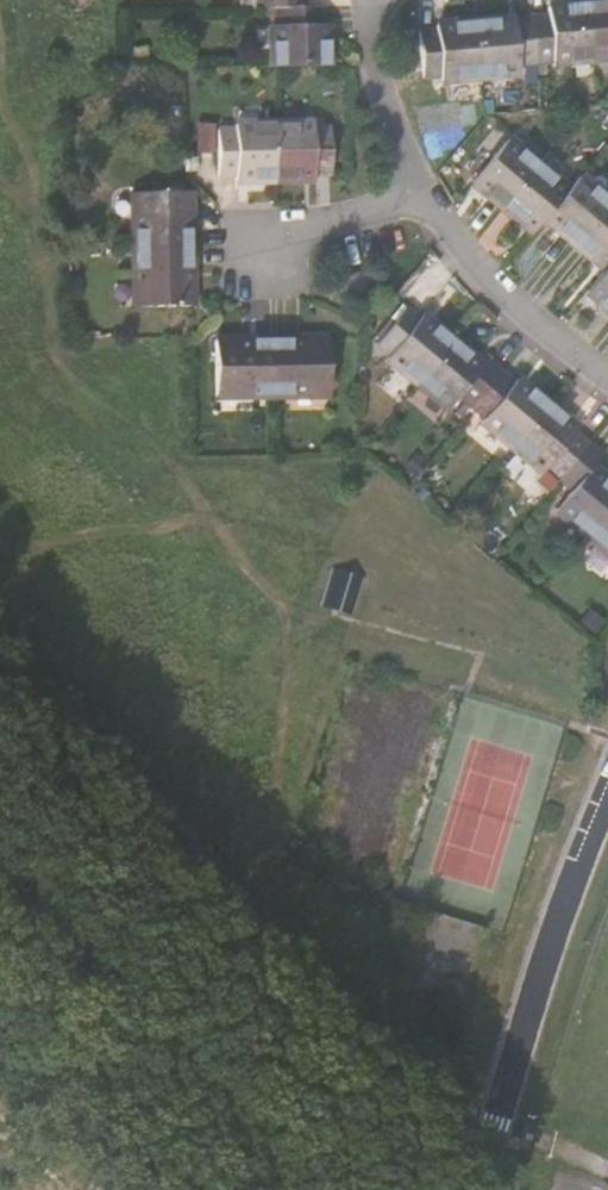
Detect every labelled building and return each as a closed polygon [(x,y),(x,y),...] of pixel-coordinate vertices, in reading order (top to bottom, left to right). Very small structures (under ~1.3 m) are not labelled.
[(575,6),(584,64),(607,63),(607,4),(575,6)] [(280,64),(327,65),(328,21),(322,21),(321,6),(304,6),(284,6),(285,22),(280,22),(280,64)] [(524,68),(584,64),(575,6),(534,9),(534,14),(516,15),(524,68)] [(466,72),(524,68),(516,15),(477,18),(456,19),(466,72)] [(422,75),(466,72),(456,19),(418,21),(418,26),(407,26),(408,71),(422,71),(422,75)] [(234,191),(272,191),(272,133),(232,133),(232,139),(216,139),(216,187),(234,187),(234,191)] [(310,187),(329,186),(328,138),(311,137),(311,133),(272,133),(272,191),(310,190),(310,187)] [(474,187),(503,212),(536,173),(506,149),(474,187)] [(543,221),(564,196),(536,173),(503,212),(531,236),(543,221)] [(543,221),(574,248),(606,208),(575,182),(564,196),(543,221)] [(133,257),(190,258),(189,203),(134,203),(133,257)] [(607,267),(607,209),(606,208),(574,248),(603,273),(607,267)] [(132,315),(190,315),(190,258),(133,257),(132,315)] [(607,318),(607,267),(603,273),(584,297),(607,318)] [(341,305),(367,303),(366,284),(339,286),(341,305)] [(415,382),(445,341),(416,317),(412,321),(402,311),(375,342),(386,352),(383,355),(415,382)] [(485,365),(480,371),(445,341),(415,382),(449,410),(458,401),(471,411),(499,376),(485,365)] [(273,405),(331,404),(329,350),(272,351),(272,374),(273,405)] [(219,407),(273,405),(272,374),(272,351),(218,352),(219,407)] [(508,451),(546,407),(516,382),(512,387),(499,376),(471,411),(480,419),(476,424),(508,451)] [(556,482),(587,446),(572,434),(575,431),(546,407),(508,451),(537,475),(541,469),(556,482)] [(607,504),(607,484),(589,468),(598,456),(587,446),(556,482),(569,494),(553,511),(582,536),(607,504)] [(582,536),(607,557),(607,504),(582,536)] [(333,568),(320,607),(351,617),(363,578),(333,568)]
